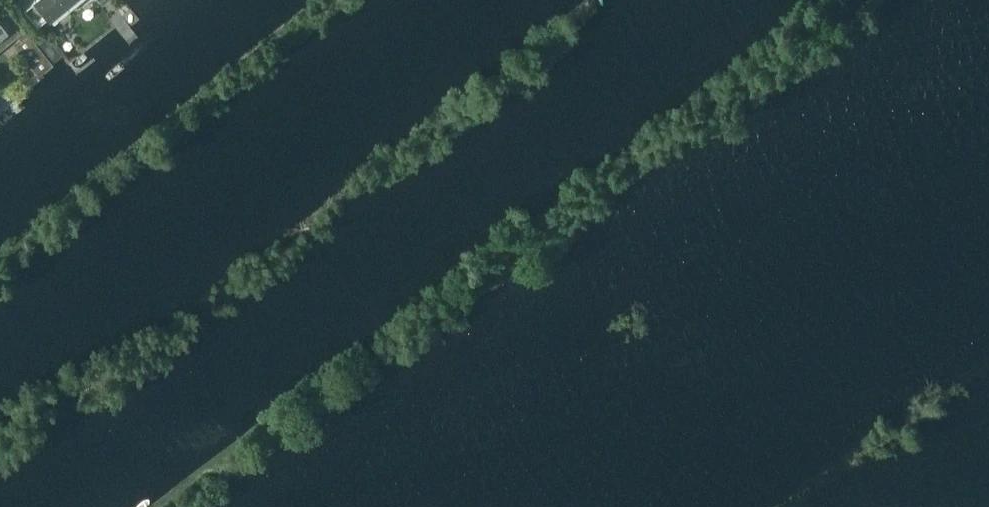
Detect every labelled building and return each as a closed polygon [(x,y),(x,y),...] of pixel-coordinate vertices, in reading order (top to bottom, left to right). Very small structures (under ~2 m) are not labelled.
[(2,25),(8,32),(12,28),(20,21),(3,0),(0,0),(0,26),(2,25)] [(48,16),(49,17),(70,0),(34,0),(25,7),(38,24),(48,16)] [(20,21),(12,28),(21,39),(14,45),(39,75),(54,63),(20,21)]
